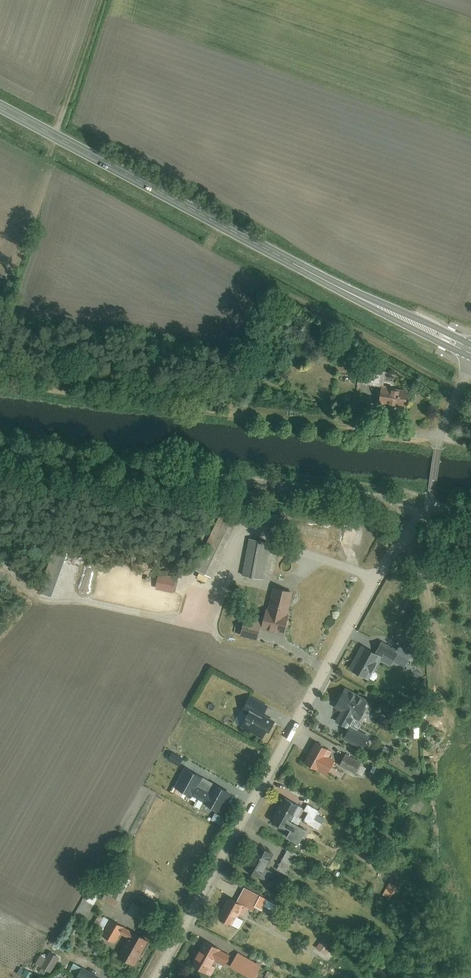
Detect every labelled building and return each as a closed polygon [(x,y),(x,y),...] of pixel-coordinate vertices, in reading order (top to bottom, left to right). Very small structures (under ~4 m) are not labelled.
[(376,405),(406,408),(408,390),(384,387),(385,372),(362,369),(360,385),(378,387),(376,405)] [(193,571),(210,579),(243,513),(226,505),(193,571)] [(249,541),(242,576),(268,580),(275,546),(249,541)] [(36,593),(50,598),(66,558),(52,552),(36,593)] [(159,578),(157,590),(175,593),(177,581),(159,578)] [(282,634),(293,594),(271,588),(263,618),(246,614),(240,635),(258,640),(261,628),(282,634)] [(362,645),(349,668),(368,679),(378,661),(390,668),(397,655),(378,644),(373,652),(362,645)] [(372,708),(344,693),(335,709),(342,713),(335,725),(347,731),(343,738),(364,749),(373,731),(362,726),(372,708)] [(240,726),(261,737),(268,724),(260,720),(267,707),(249,697),(241,711),(247,714),(240,726)] [(315,745),(304,764),(326,776),(337,757),(315,745)] [(345,754),(338,769),(354,777),(361,763),(345,754)] [(357,775),(362,778),(367,769),(362,766),(357,775)] [(201,777),(186,769),(176,787),(192,795),(193,794),(196,787),(201,777)] [(229,793),(214,785),(209,794),(205,801),(205,802),(220,810),(229,793)] [(209,794),(196,787),(193,794),(205,801),(209,794)] [(285,800),(271,824),(291,835),(304,811),(285,800)] [(318,811),(307,806),(305,812),(315,816),(318,811)] [(307,815),(303,823),(319,831),(323,823),(307,815)] [(258,847),(244,873),(260,882),(274,856),(258,847)] [(288,851),(276,872),(285,878),(297,857),(288,851)] [(265,900),(236,885),(230,898),(258,912),(265,900)] [(135,897),(127,914),(145,922),(153,905),(135,897)] [(227,899),(216,918),(232,927),(243,908),(227,899)] [(117,957),(133,967),(148,943),(111,921),(101,937),(122,949),(117,957)] [(203,942),(190,966),(212,977),(224,953),(203,942)] [(323,942),(316,952),(325,959),(333,948),(323,942)] [(238,955),(231,967),(250,977),(255,977),(261,968),(238,955)] [(54,956),(50,962),(59,968),(62,961),(54,956)]
